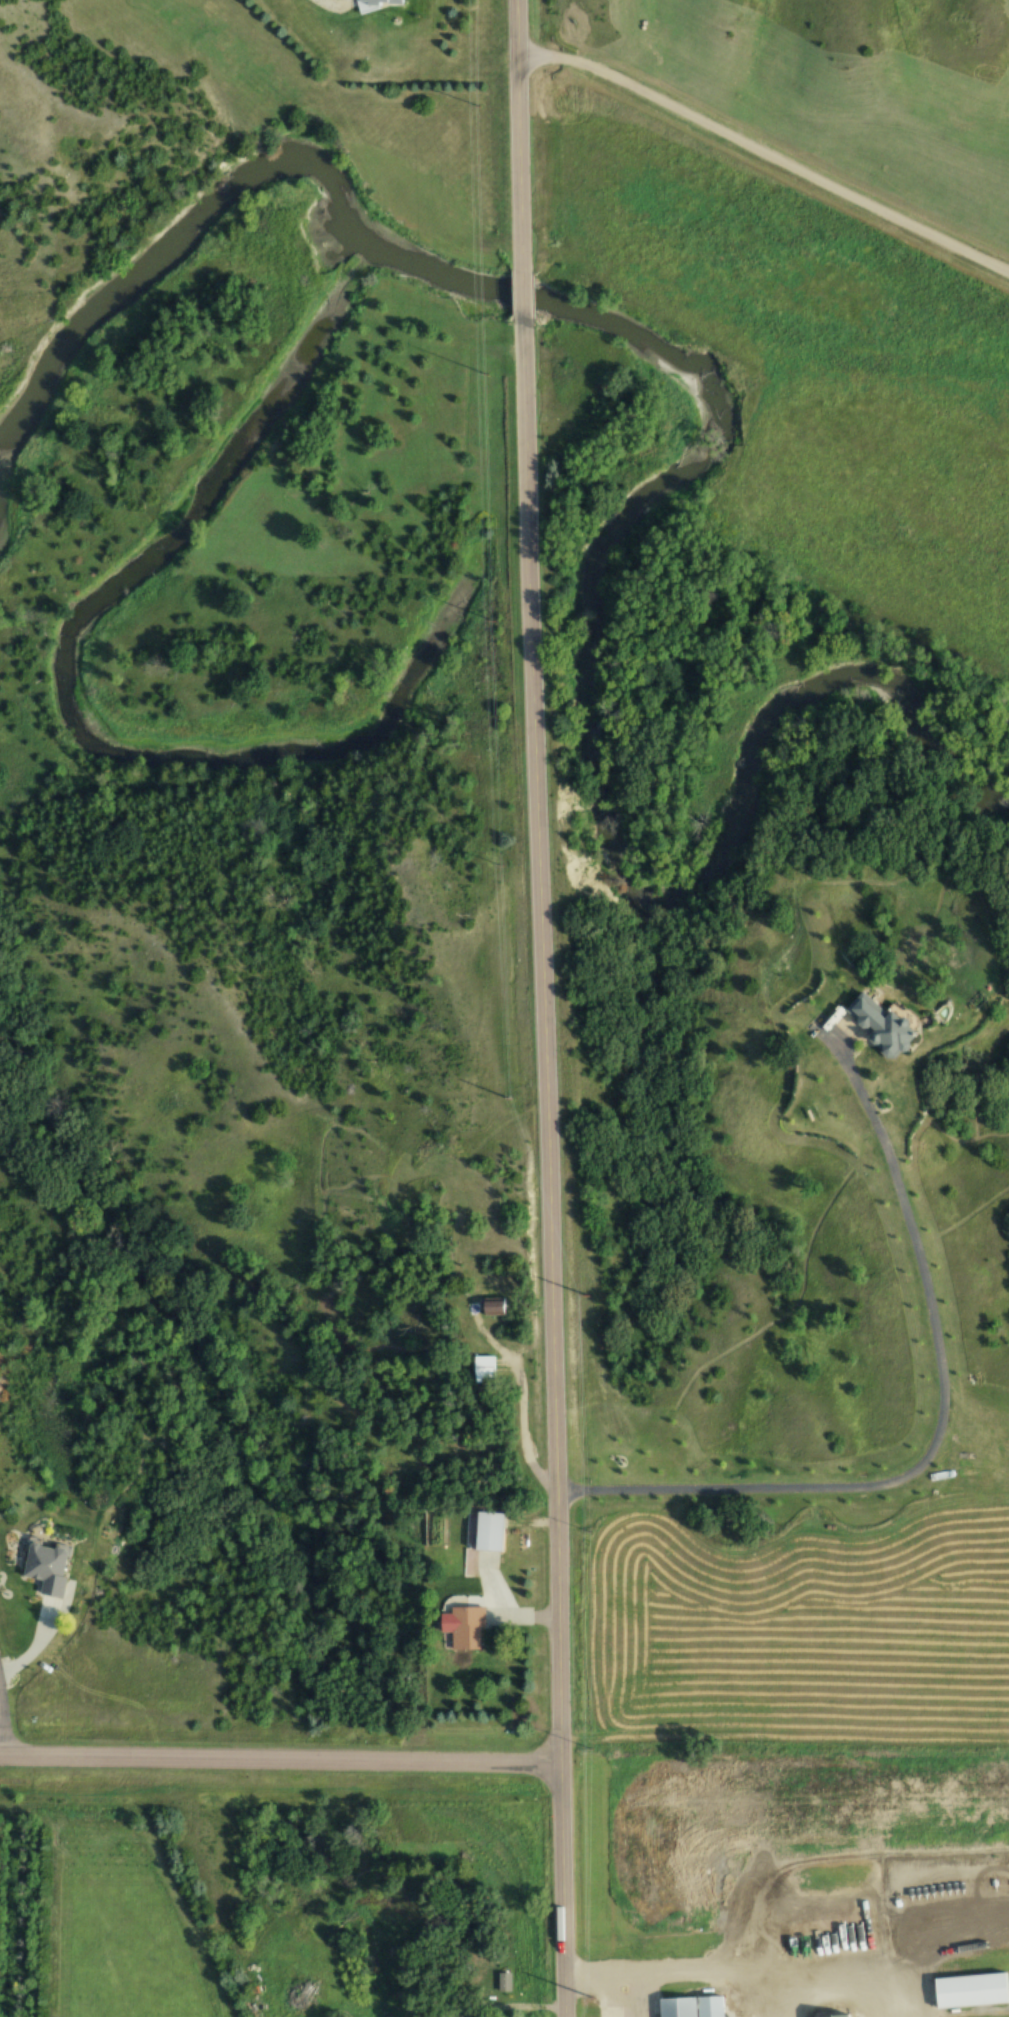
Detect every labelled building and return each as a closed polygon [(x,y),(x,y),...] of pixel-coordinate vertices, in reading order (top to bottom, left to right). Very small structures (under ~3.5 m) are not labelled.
[(908,1031),(855,993),(840,1014),(867,1034),(862,1041),(888,1058),(908,1031)] [(486,1315),(513,1315),(513,1298),(486,1298),(486,1315)] [(479,1378),(499,1378),(499,1355),(479,1355),(479,1378)] [(477,1549),(479,1509),(506,1511),(503,1550),(477,1549)] [(76,1550),(31,1543),(26,1576),(48,1580),(46,1593),(68,1597),(76,1550)] [(457,1607),(457,1649),(486,1649),(486,1607),(457,1607)] [(1008,1971),(1008,1981),(1008,2001),(939,2007),(936,1977),(1008,1971)] [(502,1993),(514,1992),(514,1973),(502,1974),(502,1993)] [(697,1995),(698,2016),(661,2016),(660,1997),(697,1995)]
